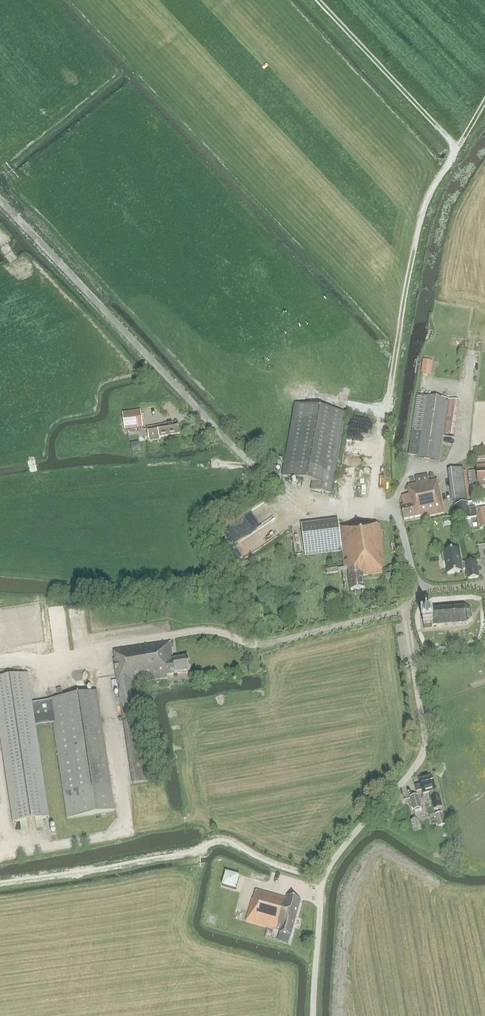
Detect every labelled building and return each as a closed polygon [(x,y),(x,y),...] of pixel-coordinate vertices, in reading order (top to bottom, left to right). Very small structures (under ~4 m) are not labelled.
[(443,321),(452,324),(455,313),(446,310),(443,321)] [(422,363),(421,372),(431,374),(432,365),(422,363)] [(444,426),(448,399),(417,394),(408,455),(416,456),(415,458),(439,461),(443,435),(444,426)] [(454,436),(459,401),(448,399),(444,426),(443,435),(454,436)] [(331,493),(345,413),(295,404),(282,476),(312,481),(311,490),(331,493)] [(128,432),(143,429),(140,411),(140,406),(130,407),(130,412),(125,413),(128,432)] [(161,437),(180,433),(178,423),(147,428),(149,441),(161,439),(161,437)] [(484,470),(484,465),(476,466),(476,471),(469,471),(469,484),(477,483),(477,484),(484,483),(484,470)] [(452,501),(467,499),(466,498),(469,498),(466,470),(463,471),(463,467),(448,470),(452,501)] [(444,513),(443,507),(437,480),(407,486),(409,495),(402,496),(404,506),(401,507),(404,519),(423,515),(424,517),(444,513)] [(475,507),(469,508),(468,502),(455,505),(458,521),(471,519),(471,518),(477,517),(480,529),(484,528),(484,505),(475,507)] [(370,524),(339,527),(338,521),(301,526),(305,555),(342,550),(344,567),(345,568),(348,567),(348,570),(349,576),(351,590),(365,588),(363,575),(385,572),(379,524),(371,525),(370,524)] [(464,563),(461,563),(458,549),(443,552),(443,554),(441,554),(442,562),(444,562),(446,574),(462,571),(462,570),(465,569),(467,579),(479,577),(476,560),(464,562),(464,563)] [(345,568),(344,567),(338,569),(337,566),(326,568),(327,574),(338,572),(348,570),(348,567),(345,568)] [(472,620),(472,619),(471,613),(471,612),(470,612),(465,609),(465,608),(464,608),(430,611),(431,614),(429,615),(423,615),(423,624),(424,629),(433,628),(433,627),(466,624),(471,620),(472,620)] [(167,675),(190,672),(188,658),(173,660),(171,642),(114,651),(115,659),(114,660),(117,680),(111,681),(113,690),(118,689),(123,719),(138,717),(133,683),(168,678),(167,675)] [(97,692),(49,699),(49,700),(32,703),(27,674),(0,678),(0,734),(13,822),(49,817),(35,725),(53,723),(67,819),(115,811),(97,692)] [(138,719),(124,722),(134,784),(148,782),(138,719)] [(414,785),(416,792),(422,790),(423,794),(429,792),(431,798),(430,798),(434,810),(442,808),(439,796),(437,790),(435,790),(431,776),(419,779),(420,784),(414,785)] [(421,808),(418,795),(410,797),(413,810),(421,808)] [(445,825),(442,812),(434,814),(437,827),(445,825)] [(419,829),(416,819),(410,820),(413,831),(419,829)] [(239,876),(226,872),(222,886),(235,889),(239,876)] [(291,936),(301,900),(287,896),(287,898),(256,890),(254,899),(252,898),(246,922),(272,929),(277,930),(277,928),(280,929),(279,933),(291,936)]
